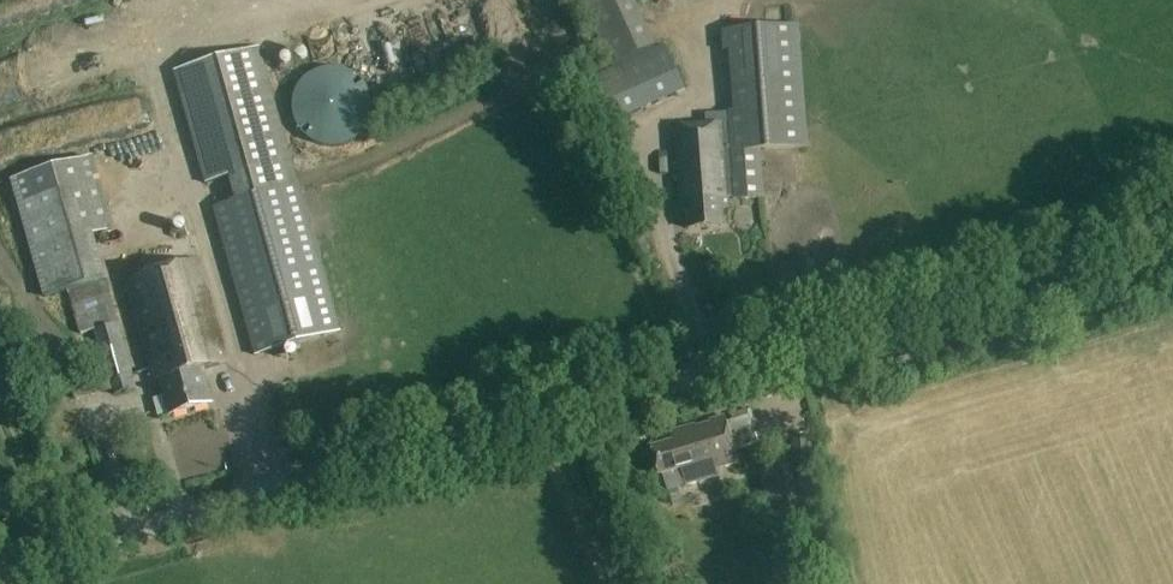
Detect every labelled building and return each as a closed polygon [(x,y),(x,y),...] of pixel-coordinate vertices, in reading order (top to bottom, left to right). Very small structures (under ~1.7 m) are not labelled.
[(584,75),(600,69),(595,57),(611,50),(590,0),(553,0),(584,75)] [(805,151),(797,29),(722,33),(723,53),(732,52),(736,113),(726,113),(727,126),(675,128),(678,189),(688,189),(690,227),(725,226),(724,213),(730,212),(729,204),(763,202),(760,153),(805,151)] [(665,47),(657,51),(613,71),(610,72),(572,89),(592,133),(680,94),(686,91),(678,75),(665,47)] [(258,50),(175,73),(205,183),(226,177),(229,176),(235,201),(233,202),(214,207),(214,209),(254,356),(337,333),(297,187),(258,50)] [(317,146),(330,149),(343,148),(355,143),(365,134),(371,123),(373,110),(371,97),(365,85),(355,76),(343,71),(330,70),(317,73),(306,80),(298,90),(294,103),(294,116),(298,128),(306,139),(317,146)] [(114,397),(137,390),(94,237),(116,231),(94,160),(12,182),(44,298),(68,292),(80,336),(93,332),(108,385),(111,385),(114,397)] [(212,406),(203,374),(227,367),(198,263),(126,284),(155,386),(161,384),(170,418),(212,406)] [(651,448),(659,471),(679,466),(684,484),(718,476),(716,469),(738,462),(723,414),(708,418),(709,422),(695,427),(694,425),(669,432),(672,442),(651,448)]
